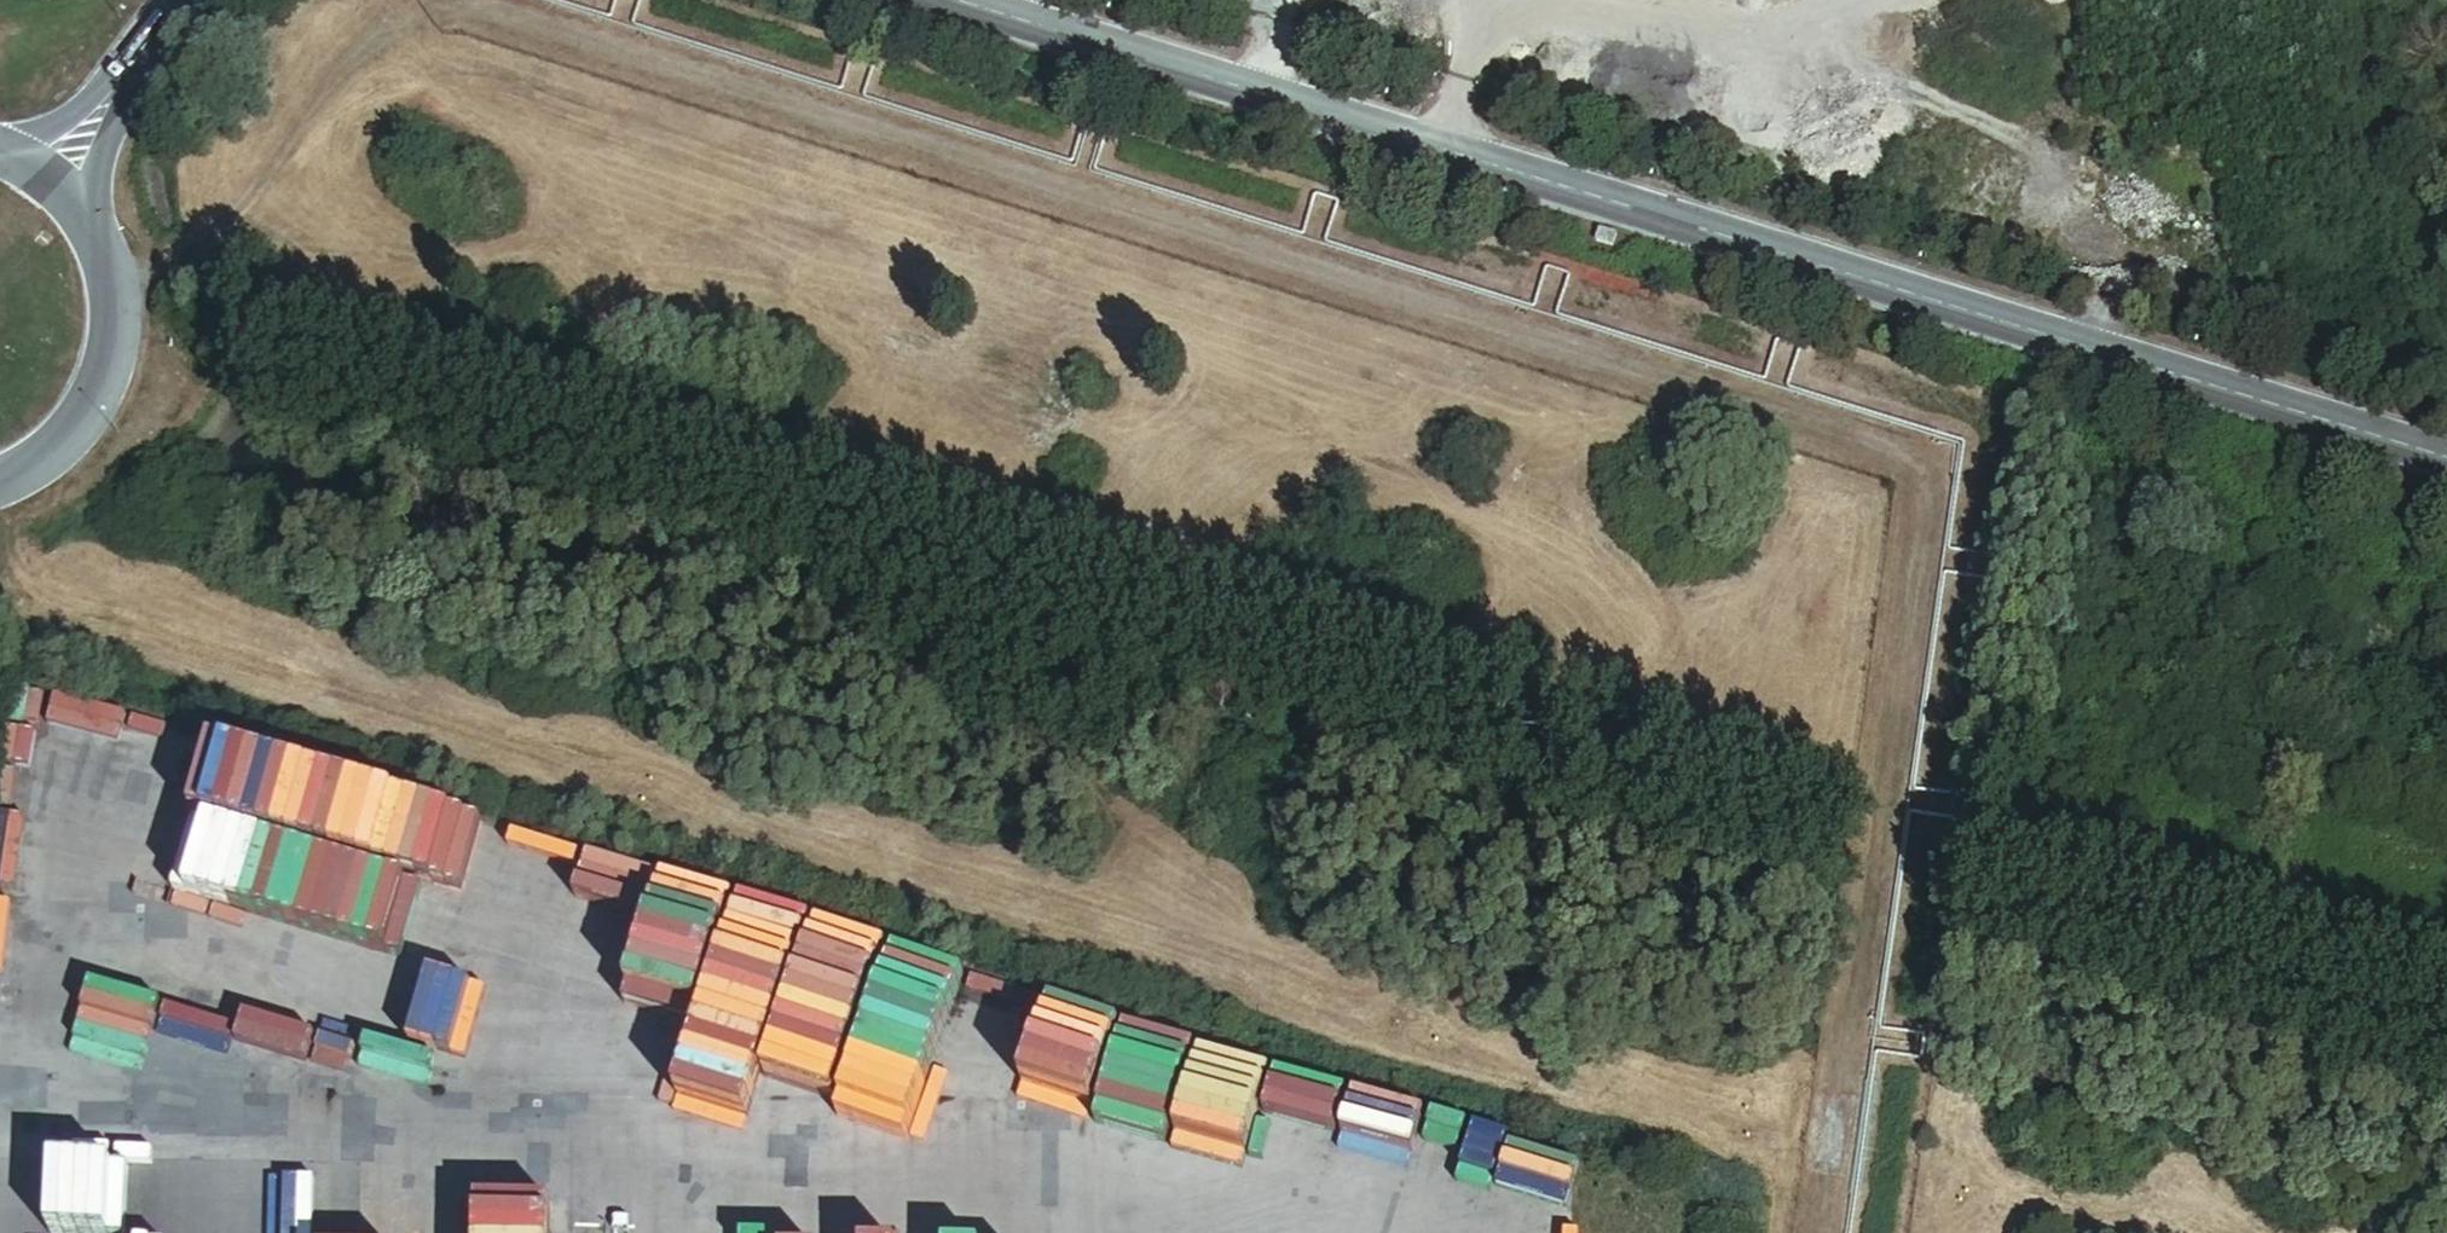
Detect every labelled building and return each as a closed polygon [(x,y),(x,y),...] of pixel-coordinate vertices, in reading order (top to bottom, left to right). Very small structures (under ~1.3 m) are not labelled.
[(1617,233),(1599,229),(1597,241),(1615,245),(1617,233)]
